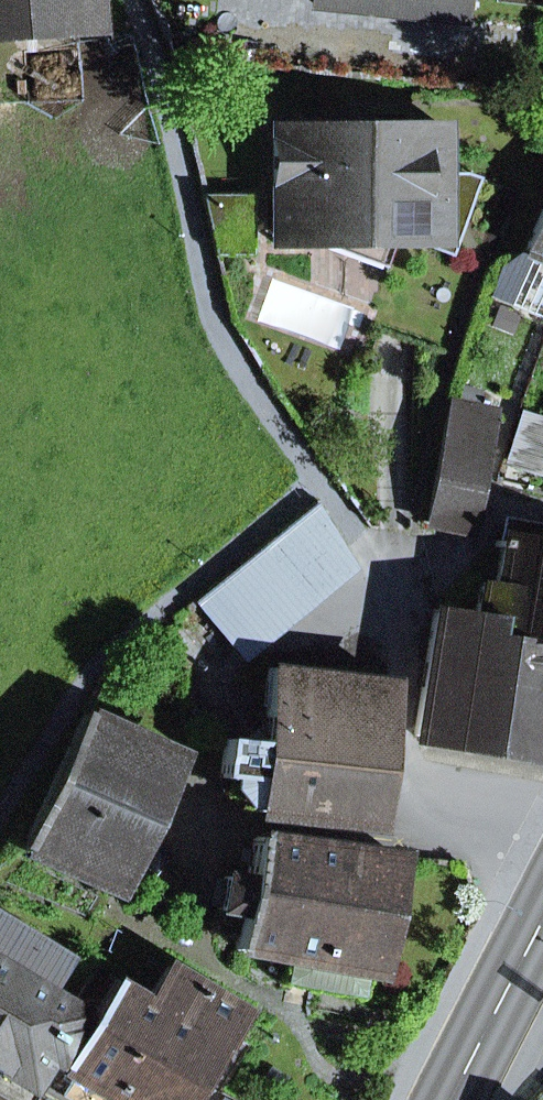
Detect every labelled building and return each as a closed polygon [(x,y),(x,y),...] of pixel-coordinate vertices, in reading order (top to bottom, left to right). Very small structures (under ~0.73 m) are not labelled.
[(99,24),(97,0),(0,0),(0,32),(99,24)] [(418,0),(317,0),(317,2),(417,12),(418,0)] [(274,243),(317,243),(386,268),(395,243),(414,243),(452,256),(480,178),(466,173),(443,173),(443,126),(273,127),(274,243)] [(524,251),(542,259),(542,209),(524,251)] [(506,297),(542,312),(542,310),(542,259),(524,251),(498,271),(491,291),(506,297)] [(426,522),(469,534),(495,415),(451,401),(426,522)] [(523,419),(512,458),(541,466),(542,460),(542,425),(523,419)] [(229,579),(267,625),(349,559),(315,509),(229,579)] [(433,610),(414,735),(542,758),(542,543),(502,536),(494,585),(478,582),(472,616),(433,610)] [(267,625),(229,579),(203,602),(240,647),(267,625)] [(259,783),(256,812),(371,825),(387,681),(271,664),(264,745),(225,741),(221,779),(259,783)] [(114,890),(177,756),(84,713),(22,847),(114,890)] [(364,997),(367,974),(378,976),(398,856),(258,834),(253,837),(246,879),(224,876),(219,911),(240,914),(234,951),(290,960),(284,1003),(311,1007),(314,989),(364,997)] [(74,1011),(72,1010),(45,993),(64,963),(0,923),(0,1071),(28,1089),(31,1086),(46,1059),(74,1011)] [(211,1043),(223,1051),(247,1014),(167,966),(145,1002),(95,970),(72,1010),(74,1011),(185,1083),(211,1043)] [(185,1083),(74,1011),(46,1059),(76,1077),(67,1092),(80,1099),(175,1099),(185,1083)]
